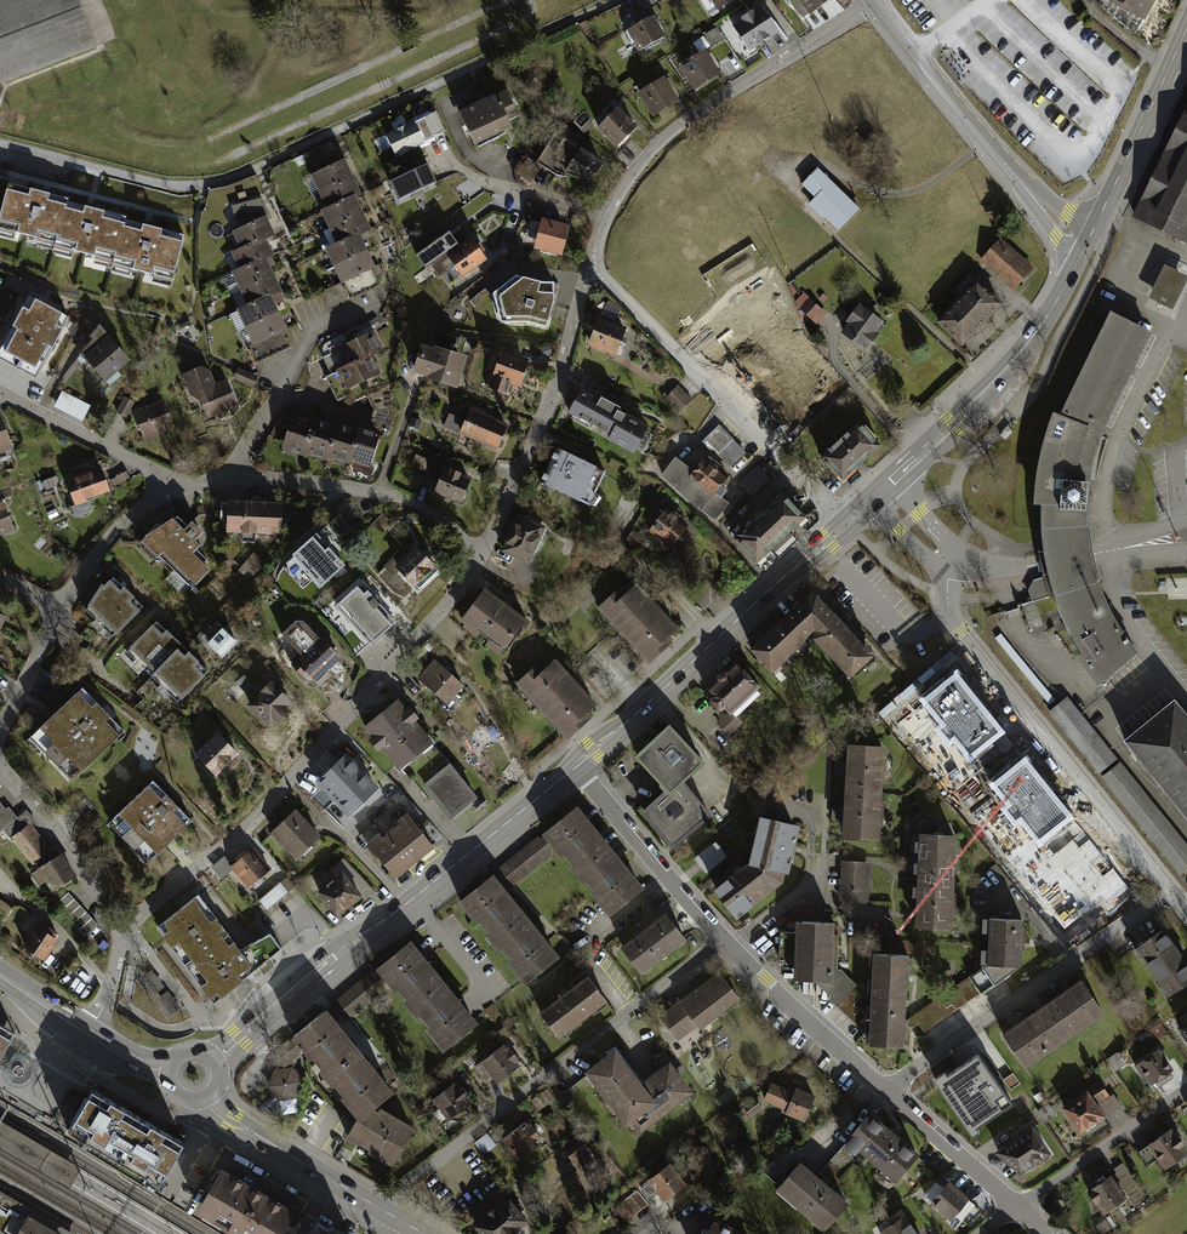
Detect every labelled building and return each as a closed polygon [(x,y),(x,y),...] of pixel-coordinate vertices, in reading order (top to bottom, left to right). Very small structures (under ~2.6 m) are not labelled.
[(96,46),(78,0),(0,0),(0,84),(96,46)] [(716,10),(733,0),(710,0),(716,10)] [(808,15),(829,0),(797,0),(808,15)] [(1100,7),(1134,26),(1149,0),(1104,0),(1100,7)] [(761,7),(733,26),(747,48),(776,30),(761,7)] [(627,30),(638,51),(664,38),(653,17),(627,30)] [(678,67),(692,88),(719,70),(705,49),(678,67)] [(638,93),(652,115),(676,100),(661,78),(638,93)] [(507,92),(457,113),(470,145),(510,128),(504,114),(514,110),(507,92)] [(1186,242),(1186,107),(1134,216),(1186,242)] [(596,130),(615,147),(635,124),(615,108),(596,130)] [(437,112),(426,117),(434,135),(445,130),(437,112)] [(384,134),(395,157),(423,143),(413,121),(384,134)] [(567,173),(581,151),(576,148),(577,146),(557,133),(537,163),(555,175),(565,177),(568,173),(567,173)] [(568,173),(588,186),(602,165),(581,151),(567,173),(568,173)] [(519,173),(532,182),(542,167),(529,158),(519,173)] [(314,176),(321,190),(353,175),(346,161),(314,176)] [(434,183),(425,166),(392,182),(401,200),(434,183)] [(745,176),(756,185),(764,175),(752,166),(745,176)] [(861,208),(818,166),(801,184),(815,197),(808,204),(838,233),(861,208)] [(321,190),(328,206),(355,194),(360,191),(353,175),(321,190)] [(8,183),(0,214),(0,225),(14,229),(13,232),(40,239),(41,236),(55,240),(57,240),(67,202),(68,202),(68,199),(8,183)] [(323,209),(331,226),(363,211),(355,194),(328,206),(323,209)] [(237,252),(266,239),(274,236),(265,217),(269,215),(260,197),(231,205),(239,229),(228,234),(237,252)] [(126,217),(68,202),(67,202),(57,240),(55,240),(55,243),(72,247),(71,250),(98,257),(99,254),(114,258),(115,258),(124,219),(125,220),(126,217)] [(985,212),(997,223),(1006,214),(994,203),(985,212)] [(331,226),(340,244),(360,234),(372,229),(363,211),(331,226)] [(543,218),(535,247),(561,254),(569,226),(543,218)] [(147,226),(125,220),(124,219),(115,258),(114,258),(113,261),(129,265),(129,268),(156,275),(157,272),(173,277),(184,235),(147,226)] [(460,246),(450,232),(418,255),(427,269),(446,256),(460,246)] [(327,249),(335,267),(368,252),(360,234),(340,244),(327,249)] [(446,256),(460,276),(488,257),(474,237),(460,246),(446,256)] [(239,270),(264,259),(273,255),(266,239),(237,252),(232,255),(239,270)] [(982,260),(1013,289),(1032,268),(1000,240),(982,260)] [(335,267),(342,282),(375,267),(368,252),(335,267)] [(272,276),(264,259),(239,270),(232,273),(240,290),(272,276)] [(1149,298),(1173,310),(1186,281),(1186,276),(1165,266),(1149,298)] [(951,309),(939,322),(962,343),(999,303),(969,275),(952,292),(959,298),(949,308),(951,309)] [(270,296),(279,292),(272,276),(240,290),(247,306),(270,296)] [(489,297),(506,323),(527,323),(546,328),(554,302),(554,283),(541,283),(516,276),(491,296),(489,297)] [(489,297),(491,296),(486,290),(470,301),(475,308),(489,297)] [(0,350),(0,361),(32,379),(66,315),(30,295),(0,350)] [(229,315),(236,331),(278,312),(270,296),(247,306),(229,315)] [(800,310),(811,319),(820,308),(809,299),(800,310)] [(603,315),(618,319),(622,305),(607,300),(603,315)] [(1067,397),(1113,304),(1104,300),(1059,393),(1067,397)] [(1106,676),(1136,652),(1121,632),(1110,612),(1110,610),(1107,604),(1105,603),(1102,596),(1097,580),(1093,567),(1090,554),(1088,541),(1087,529),(1086,503),(1088,502),(1089,497),(1089,492),(1087,490),(1092,462),(1101,435),(1102,434),(1103,431),(1105,428),(1104,426),(1129,375),(1130,374),(1132,371),(1134,368),(1133,366),(1149,333),(1120,319),(1124,310),(1113,304),(1067,397),(1058,417),(1056,417),(1049,437),(1044,458),(1040,479),(1038,501),(1041,502),(1041,531),(1042,541),(1045,563),(1048,573),(1050,583),(1058,608),(1067,628),(1075,644),(1082,655),(1080,657),(1099,682),(1106,676)] [(839,335),(863,352),(883,323),(858,306),(839,335)] [(278,312),(236,331),(245,349),(286,330),(278,312)] [(622,330),(598,321),(589,344),(612,353),(622,330)] [(338,344),(346,361),(379,346),(372,329),(338,344)] [(130,360),(110,337),(85,358),(104,381),(130,360)] [(466,358),(420,343),(411,372),(457,386),(466,358)] [(37,371),(41,374),(53,353),(48,350),(37,371)] [(335,366),(344,386),(378,371),(369,351),(335,366)] [(500,351),(488,387),(508,394),(511,384),(519,387),(528,360),(500,351)] [(194,401),(204,397),(211,417),(237,407),(229,383),(212,389),(205,369),(185,376),(194,401)] [(258,376),(238,369),(234,380),(253,387),(258,376)] [(665,399),(679,414),(691,402),(678,387),(665,399)] [(63,391),(56,408),(85,420),(92,404),(63,391)] [(647,426),(581,392),(568,417),(634,451),(647,426)] [(133,403),(125,398),(117,413),(126,417),(133,403)] [(171,427),(160,401),(130,413),(141,439),(171,427)] [(458,436),(495,451),(506,423),(469,408),(458,436)] [(279,450),(300,457),(301,454),(313,421),(292,413),(279,450)] [(12,449),(0,418),(0,453),(12,449)] [(301,454),(322,461),(323,458),(335,425),(314,418),(313,421),(301,454)] [(323,458),(344,466),(345,462),(357,429),(336,422),(335,425),(323,458)] [(345,462),(366,470),(379,434),(358,426),(357,429),(345,462)] [(820,461),(840,482),(877,447),(857,426),(820,461)] [(705,441),(731,467),(744,454),(718,428),(705,441)] [(601,472),(556,451),(542,481),(586,503),(601,472)] [(675,459),(663,476),(700,510),(715,521),(728,505),(715,496),(727,477),(705,460),(692,477),(686,473),(689,469),(675,459)] [(440,467),(430,462),(422,480),(433,484),(440,467)] [(757,466),(739,484),(752,498),(771,480),(757,466)] [(102,467),(67,479),(76,505),(111,493),(102,467)] [(446,469),(436,493),(461,503),(471,479),(446,469)] [(784,494),(735,539),(761,567),(810,522),(784,494)] [(0,506),(0,535),(13,530),(4,505),(0,506)] [(291,507),(236,509),(236,536),(292,535),(291,507)] [(686,527),(664,510),(649,530),(671,546),(686,527)] [(173,512),(144,539),(187,584),(205,567),(187,548),(198,537),(173,512)] [(289,554),(321,588),(343,567),(329,552),(352,530),(334,512),(289,554)] [(548,531),(518,516),(501,551),(531,566),(548,531)] [(250,578),(266,564),(256,554),(241,568),(250,578)] [(418,565),(411,572),(404,566),(397,573),(417,593),(438,572),(431,565),(425,572),(418,565)] [(139,614),(107,581),(86,602),(118,635),(139,614)] [(1032,600),(1031,601),(1032,602),(1035,601),(1037,601),(1041,613),(1058,608),(1050,583),(1046,581),(1037,584),(1031,596),(1032,600)] [(719,593),(709,583),(694,597),(704,607),(719,593)] [(680,628),(636,584),(621,598),(615,591),(597,609),(648,660),(680,628)] [(399,621),(365,585),(343,605),(377,641),(399,621)] [(486,590),(467,617),(509,646),(528,619),(486,590)] [(811,593),(790,612),(808,639),(835,620),(811,593)] [(1043,624),(1035,601),(1032,602),(1022,606),(1031,629),(1043,624)] [(790,612),(746,652),(769,675),(808,639),(790,612)] [(873,661),(835,620),(808,639),(848,682),(873,661)] [(337,647),(324,633),(319,639),(304,623),(296,623),(282,636),(298,653),(289,662),(304,679),(308,676),(316,685),(342,660),(333,651),(337,647)] [(223,627),(207,642),(222,657),(237,643),(223,627)] [(215,686),(163,631),(139,654),(191,709),(215,686)] [(1000,634),(996,638),(1049,704),(1054,700),(1000,634)] [(593,704),(548,657),(520,685),(565,731),(593,704)] [(472,687),(451,668),(434,687),(455,706),(472,687)] [(742,669),(716,692),(735,713),(727,720),(732,725),(740,718),(739,716),(764,693),(742,669)] [(1002,732),(956,675),(924,702),(944,725),(938,729),(950,743),(955,739),(971,758),(1002,732)] [(122,734),(78,688),(34,730),(78,776),(122,734)] [(297,714),(278,693),(254,715),(274,736),(297,714)] [(1066,698),(1050,712),(1099,772),(1115,758),(1080,715),(1066,698)] [(1125,741),(1186,817),(1186,716),(1174,701),(1125,741)] [(396,702),(366,726),(398,765),(428,741),(396,702)] [(673,727),(637,760),(669,794),(673,799),(688,785),(709,766),(673,727)] [(245,759),(226,739),(206,758),(226,778),(245,759)] [(883,746),(845,744),(843,788),(880,790),(883,746)] [(378,785),(346,750),(315,779),(348,813),(378,785)] [(1039,843),(1071,817),(1025,761),(993,787),(1008,806),(1003,810),(1015,824),(1020,819),(1039,843)] [(449,763),(424,783),(449,815),(474,795),(449,763)] [(1119,763),(1103,777),(1180,873),(1186,868),(1186,847),(1119,763)] [(181,816),(146,779),(111,812),(146,849),(181,816)] [(715,818),(688,785),(673,799),(669,794),(643,815),(674,852),(715,818)] [(877,840),(880,790),(843,788),(840,837),(877,840)] [(3,830),(12,841),(16,838),(33,860),(44,851),(26,828),(34,822),(25,811),(16,818),(8,808),(5,810),(0,803),(0,832),(3,830)] [(320,835),(294,809),(274,829),(299,855),(320,835)] [(575,874),(606,850),(575,811),(544,835),(575,874)] [(406,815),(369,845),(396,878),(433,848),(406,815)] [(752,863),(785,883),(799,826),(763,818),(752,863)] [(955,835),(917,833),(915,879),(952,881),(955,835)] [(539,836),(498,870),(510,885),(551,851),(539,836)] [(726,855),(715,841),(695,858),(706,871),(726,855)] [(268,870),(249,848),(231,863),(249,885),(268,870)] [(636,888),(606,850),(575,874),(605,912),(636,888)] [(74,875),(60,854),(30,873),(38,885),(47,879),(53,889),(74,875)] [(223,857),(212,866),(222,878),(232,869),(223,857)] [(870,862),(841,860),(839,901),(868,903),(870,862)] [(715,891),(738,920),(785,883),(752,863),(715,891)] [(1111,863),(1047,900),(1068,935),(1131,897),(1111,863)] [(343,875),(320,893),(340,918),(363,900),(343,875)] [(950,929),(952,881),(915,879),(913,928),(950,929)] [(268,909),(290,893),(282,882),(260,897),(268,909)] [(491,946),(522,922),(492,883),(461,907),(491,946)] [(55,904),(84,936),(97,924),(68,892),(55,904)] [(4,920),(13,906),(0,898),(0,917),(4,920)] [(240,951),(202,904),(162,936),(214,1001),(254,969),(240,951)] [(685,942),(663,914),(619,948),(642,977),(685,942)] [(988,963),(1021,964),(1022,946),(1024,946),(1025,925),(1022,925),(1023,918),(990,917),(988,963)] [(794,963),(794,979),(815,980),(832,980),(834,933),(834,923),(796,921),(795,936),(781,935),(780,962),(794,963)] [(552,960),(522,922),(491,946),(521,984),(552,960)] [(61,936),(41,923),(27,945),(47,958),(61,936)] [(265,931),(240,951),(254,969),(280,949),(265,931)] [(838,933),(834,933),(832,980),(815,980),(815,982),(829,995),(827,997),(836,1006),(850,991),(857,984),(841,968),(837,968),(838,933)] [(1139,953),(1168,995),(1186,982),(1186,966),(1166,935),(1139,953)] [(408,1010),(439,986),(408,947),(377,971),(408,1010)] [(873,954),(871,999),(906,1001),(908,956),(873,954)] [(79,961),(71,955),(65,964),(74,970),(79,961)] [(1021,964),(988,963),(913,1015),(924,1031),(1021,964)] [(372,970),(331,1004),(344,1019),(385,985),(372,970)] [(155,994),(165,990),(157,973),(147,977),(155,994)] [(738,997),(719,973),(661,1017),(677,1038),(696,1023),(698,1027),(738,997)] [(604,999),(586,976),(541,1010),(558,1033),(604,999)] [(1080,976),(1039,1004),(1063,1038),(1103,1010),(1080,976)] [(469,1024),(439,986),(408,1010),(438,1049),(469,1024)] [(870,1010),(850,991),(836,1006),(869,1037),(870,1010)] [(906,1001),(871,999),(870,1010),(869,1037),(868,1045),(904,1047),(906,1001)] [(1039,1004),(1001,1030),(1024,1064),(1063,1038),(1039,1004)] [(326,1077),(357,1053),(327,1014),(296,1038),(326,1077)] [(15,1033),(0,1024),(0,1058),(15,1033)] [(290,1069),(288,1069),(288,1060),(299,1052),(291,1041),(276,1053),(278,1070),(276,1071),(269,1084),(278,1097),(293,1095),(299,1082),(290,1069)] [(518,1067),(503,1047),(479,1066),(494,1086),(518,1067)] [(618,1050),(590,1072),(626,1120),(632,1116),(640,1127),(687,1091),(669,1067),(645,1085),(618,1050)] [(387,1091),(357,1053),(326,1077),(356,1115),(368,1106),(387,1091)] [(945,1069),(934,1077),(974,1134),(979,1130),(977,1126),(1011,1102),(978,1053),(948,1073),(945,1069)] [(1154,1053),(1136,1066),(1150,1085),(1169,1072),(1154,1053)] [(1105,1080),(1062,1109),(1079,1135),(1104,1118),(1095,1105),(1113,1093),(1105,1080)] [(788,1088),(771,1081),(764,1100),(786,1109),(785,1112),(805,1121),(816,1094),(790,1084),(788,1088)] [(474,1101),(460,1082),(435,1101),(449,1120),(474,1101)] [(68,1130),(114,1157),(138,1116),(92,1089),(68,1130)] [(754,1097),(743,1106),(744,1107),(739,1110),(745,1118),(749,1114),(750,1116),(762,1107),(754,1097)] [(405,1128),(368,1106),(356,1115),(344,1135),(385,1161),(405,1128)] [(871,1114),(848,1140),(896,1182),(918,1157),(871,1114)] [(184,1142),(138,1116),(114,1157),(160,1183),(184,1142)] [(69,1186),(80,1168),(0,1121),(0,1146),(69,1186)] [(541,1145),(524,1123),(500,1141),(517,1163),(541,1145)] [(1032,1123),(993,1150),(1019,1173),(1051,1151),(1032,1123)] [(1168,1131),(1140,1150),(1150,1163),(1163,1154),(1169,1163),(1183,1154),(1168,1131)] [(496,1145),(486,1133),(474,1143),(484,1154),(496,1145)] [(590,1152),(580,1139),(566,1151),(576,1164),(590,1152)] [(802,1162),(780,1187),(827,1230),(850,1204),(802,1162)] [(222,1164),(195,1209),(235,1232),(234,1233),(279,1233),(295,1207),(222,1164)] [(673,1168),(650,1186),(659,1198),(668,1191),(671,1195),(685,1183),(673,1168)] [(1111,1173),(1088,1189),(1103,1211),(1126,1196),(1111,1173)] [(967,1199),(969,1196),(948,1179),(929,1201),(945,1215),(944,1216),(950,1221),(956,1215),(962,1220),(974,1205),(967,1199)] [(640,1187),(622,1201),(633,1215),(651,1200),(640,1187)] [(2,1232),(15,1209),(26,1215),(42,1224),(45,1219),(71,1233),(77,1233),(0,1190),(0,1233),(6,1233),(2,1232)] [(505,1203),(476,1225),(482,1233),(513,1233),(523,1227),(505,1203)] [(45,1219),(42,1224),(26,1215),(15,1209),(2,1232),(6,1233),(71,1233),(45,1219)] [(905,1214),(880,1232),(882,1233),(919,1233),(905,1214)] [(345,1232),(347,1228),(330,1218),(328,1222),(319,1217),(317,1219),(315,1218),(306,1233),(348,1233),(345,1232)]
